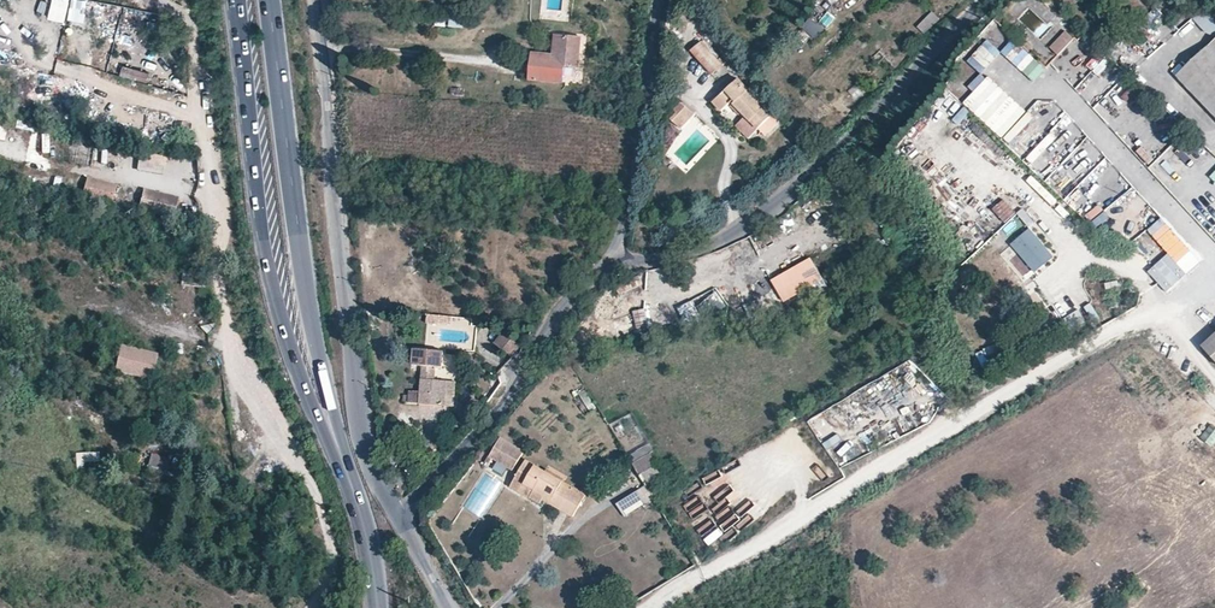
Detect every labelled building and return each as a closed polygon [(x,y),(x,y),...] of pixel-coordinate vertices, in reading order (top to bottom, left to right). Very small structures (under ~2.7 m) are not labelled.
[(64,23),(68,0),(51,0),(47,19),(64,23)] [(1207,7),(1199,0),(1196,0),(1186,11),(1194,20),(1195,20),(1207,7)] [(1207,7),(1195,20),(1214,40),(1214,16),(1207,7)] [(827,28),(835,17),(826,11),(819,23),(827,28)] [(924,33),(938,19),(932,13),(919,27),(924,33)] [(112,33),(118,34),(120,14),(113,14),(112,33)] [(448,26),(462,29),(464,18),(450,16),(448,26)] [(801,27),(816,39),(825,29),(810,16),(801,27)] [(70,39),(72,27),(64,25),(62,38),(70,39)] [(1060,32),(1069,40),(1073,35),(1065,27),(1060,32)] [(1050,43),(1058,50),(1069,40),(1060,32),(1050,43)] [(533,53),(530,78),(561,82),(563,66),(576,67),(579,38),(554,36),(552,55),(533,53)] [(1214,40),(1177,77),(1206,107),(1214,116),(1214,40)] [(712,74),(723,65),(701,41),(691,50),(712,74)] [(1030,53),(1017,66),(1034,82),(1046,69),(1030,53)] [(147,82),(150,72),(122,66),(120,76),(147,82)] [(738,109),(758,128),(772,114),(738,79),(726,90),(737,102),(734,105),(738,109)] [(727,103),(720,95),(713,102),(721,110),(727,103)] [(681,130),(695,114),(680,101),(666,117),(681,130)] [(953,116),(958,125),(972,118),(967,109),(953,116)] [(27,163),(33,124),(0,119),(0,158),(27,163)] [(87,166),(89,156),(80,154),(82,142),(72,141),(68,163),(87,166)] [(87,177),(81,200),(111,208),(117,185),(87,177)] [(176,216),(178,194),(141,191),(139,212),(176,216)] [(1088,215),(1100,203),(1089,192),(1077,204),(1088,215)] [(1017,215),(1028,226),(1034,220),(1023,209),(1017,215)] [(1010,247),(1026,260),(1011,277),(1024,289),(1055,254),(1026,229),(1010,247)] [(811,258),(771,280),(783,302),(823,280),(811,258)] [(606,288),(595,302),(605,314),(614,302),(615,296),(642,283),(638,272),(632,273),(606,288)] [(726,308),(716,293),(699,305),(709,320),(726,308)] [(699,315),(690,296),(679,301),(687,320),(699,315)] [(1091,303),(1084,307),(1092,322),(1099,318),(1091,303)] [(1078,310),(1064,318),(1071,330),(1085,323),(1078,310)] [(660,334),(655,311),(646,313),(650,335),(660,334)] [(522,347),(504,330),(494,341),(513,358),(522,347)] [(1204,349),(1214,361),(1214,338),(1204,349)] [(159,359),(121,348),(114,375),(155,383),(159,359)] [(435,381),(436,369),(443,369),(444,360),(445,353),(414,350),(413,367),(422,368),(419,403),(443,405),(443,397),(445,382),(435,381)] [(443,397),(443,405),(453,406),(454,383),(445,382),(443,397)] [(490,456),(493,457),(512,470),(524,451),(500,437),(490,456)] [(851,443),(840,449),(846,460),(857,454),(851,443)] [(1178,448),(1164,455),(1172,471),(1186,464),(1178,448)] [(75,454),(76,466),(95,464),(94,452),(75,454)] [(663,476),(649,453),(632,463),(642,478),(645,484),(646,486),(663,476)] [(171,459),(152,454),(148,466),(168,471),(171,459)] [(542,499),(572,517),(585,496),(525,461),(510,487),(528,497),(533,489),(544,495),(542,499)] [(497,463),(493,470),(505,476),(508,469),(497,463)] [(539,503),(542,499),(544,495),(533,489),(528,497),(539,503)] [(685,513),(699,505),(691,490),(677,498),(685,513)] [(707,519),(705,523),(700,521),(695,536),(713,542),(720,523),(707,519)]
